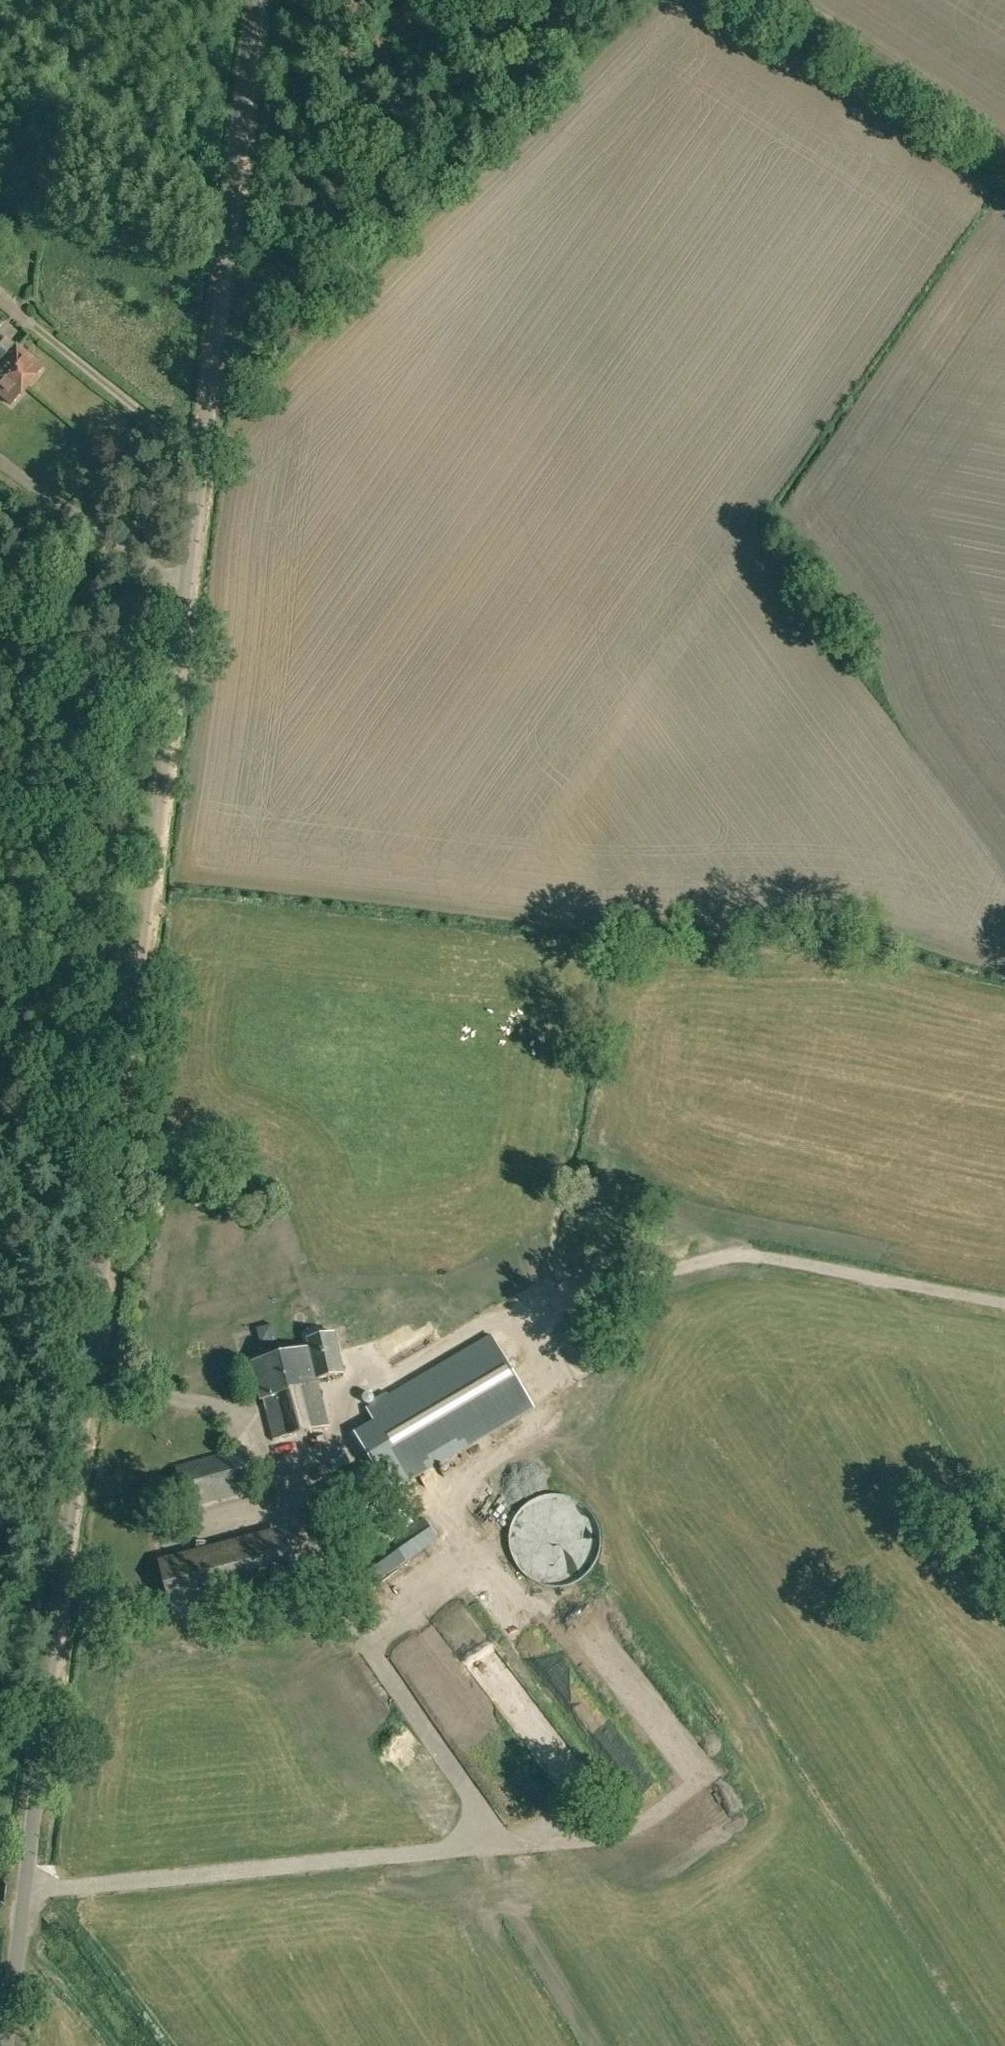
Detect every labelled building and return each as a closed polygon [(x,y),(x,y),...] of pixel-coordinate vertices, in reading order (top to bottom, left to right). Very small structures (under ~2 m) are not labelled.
[(0,347),(0,363),(27,386),(43,368),(16,344),(8,354),(0,347)] [(0,363),(0,395),(11,404),(27,386),(0,363)] [(334,1331),(308,1338),(319,1379),(344,1373),(334,1331)] [(491,1335),(461,1353),(368,1408),(410,1479),(503,1425),(534,1407),(491,1335)] [(264,1398),(275,1441),(330,1427),(319,1384),(320,1383),(319,1379),(311,1347),(252,1361),(262,1399),(264,1398)] [(188,1507),(273,1484),(269,1468),(255,1472),(251,1455),(250,1455),(248,1447),(177,1466),(188,1507)] [(303,1515),(315,1536),(332,1526),(319,1506),(303,1515)] [(371,1546),(401,1525),(391,1512),(361,1533),(371,1546)] [(358,1596),(438,1537),(424,1519),(344,1578),(358,1596)] [(175,1620),(239,1603),(224,1543),(159,1560),(175,1620)]
